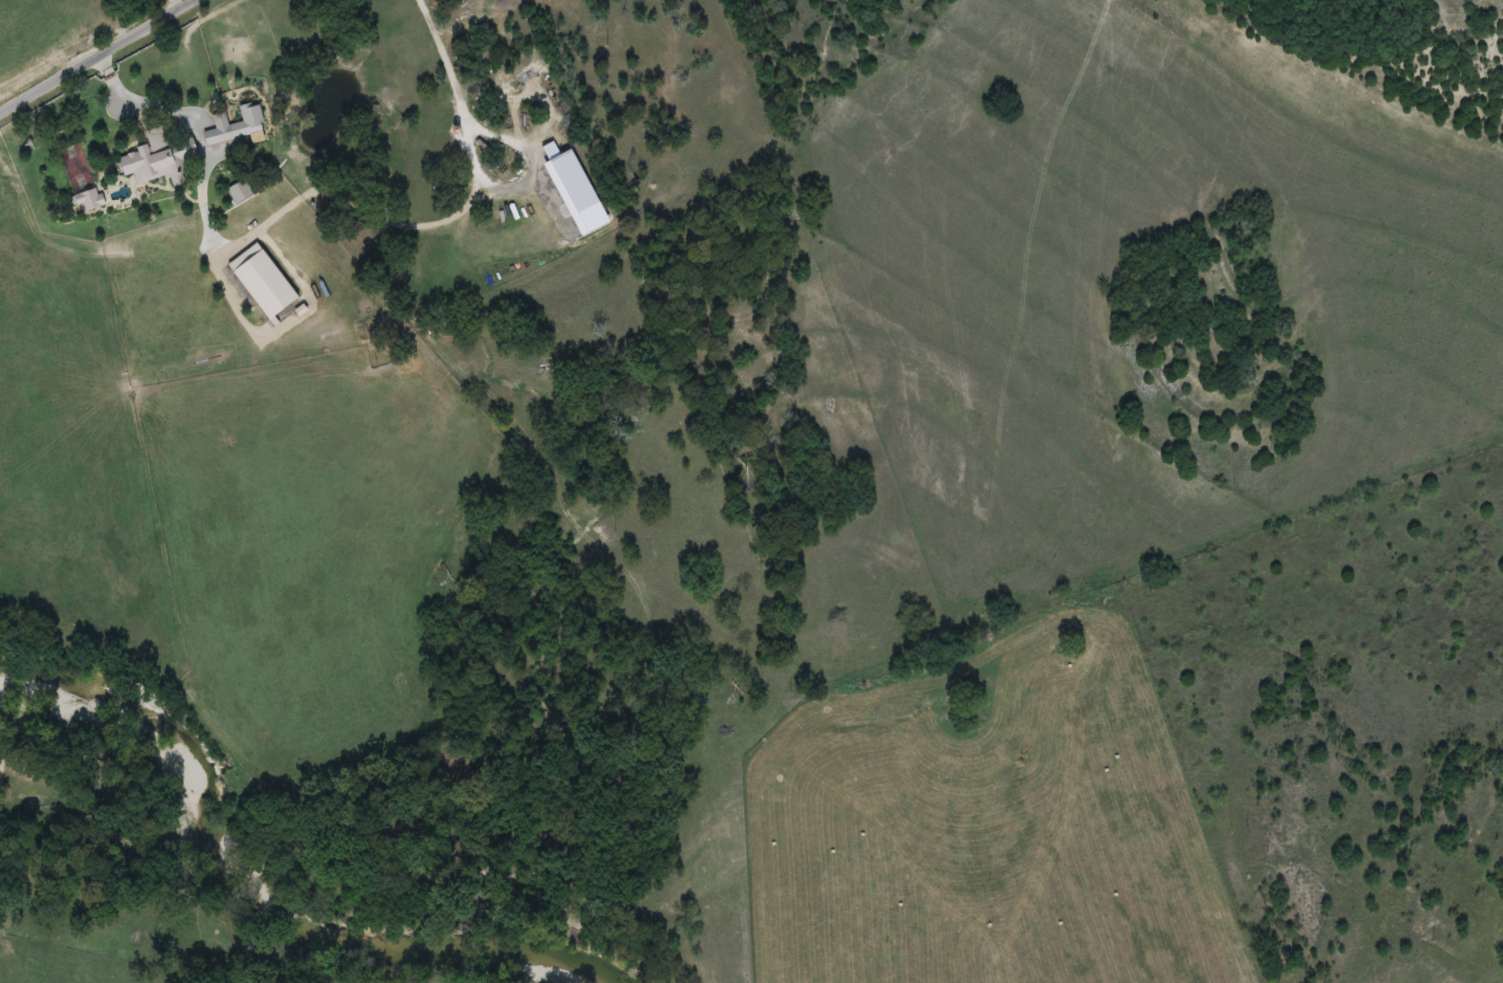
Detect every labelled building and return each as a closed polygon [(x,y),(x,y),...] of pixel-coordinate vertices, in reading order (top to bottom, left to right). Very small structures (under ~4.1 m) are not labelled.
[(115,154),(119,176),(132,173),(133,182),(169,176),(171,185),(180,183),(178,173),(184,172),(182,159),(193,157),(189,133),(167,137),(164,123),(141,128),(145,148),(115,154)] [(546,160),(571,213),(595,203),(570,149),(546,160)] [(80,203),(82,211),(102,205),(96,187),(67,196),(70,206),(80,203)] [(255,243),(223,267),(263,321),(295,298),(255,243)]
